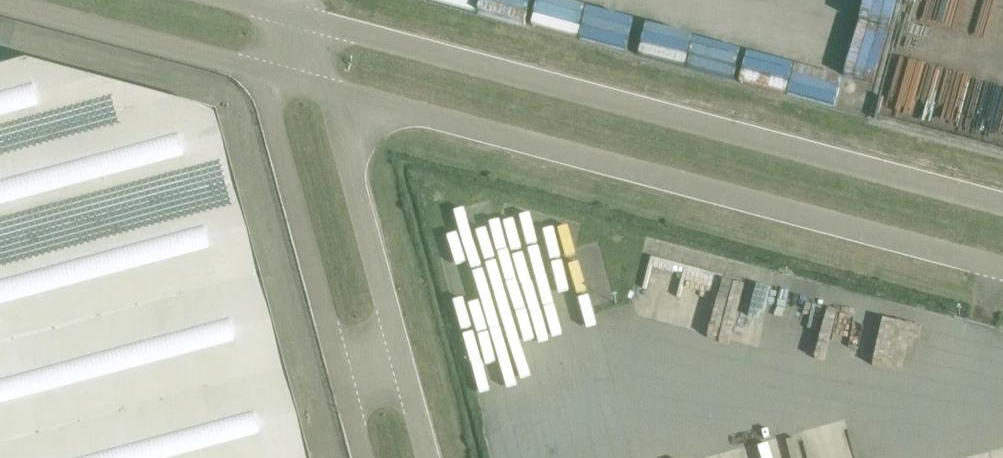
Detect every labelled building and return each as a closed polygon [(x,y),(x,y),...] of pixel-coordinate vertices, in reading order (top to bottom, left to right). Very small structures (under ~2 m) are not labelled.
[(217,116),(26,65),(0,72),(0,457),(310,457),(217,116)]
